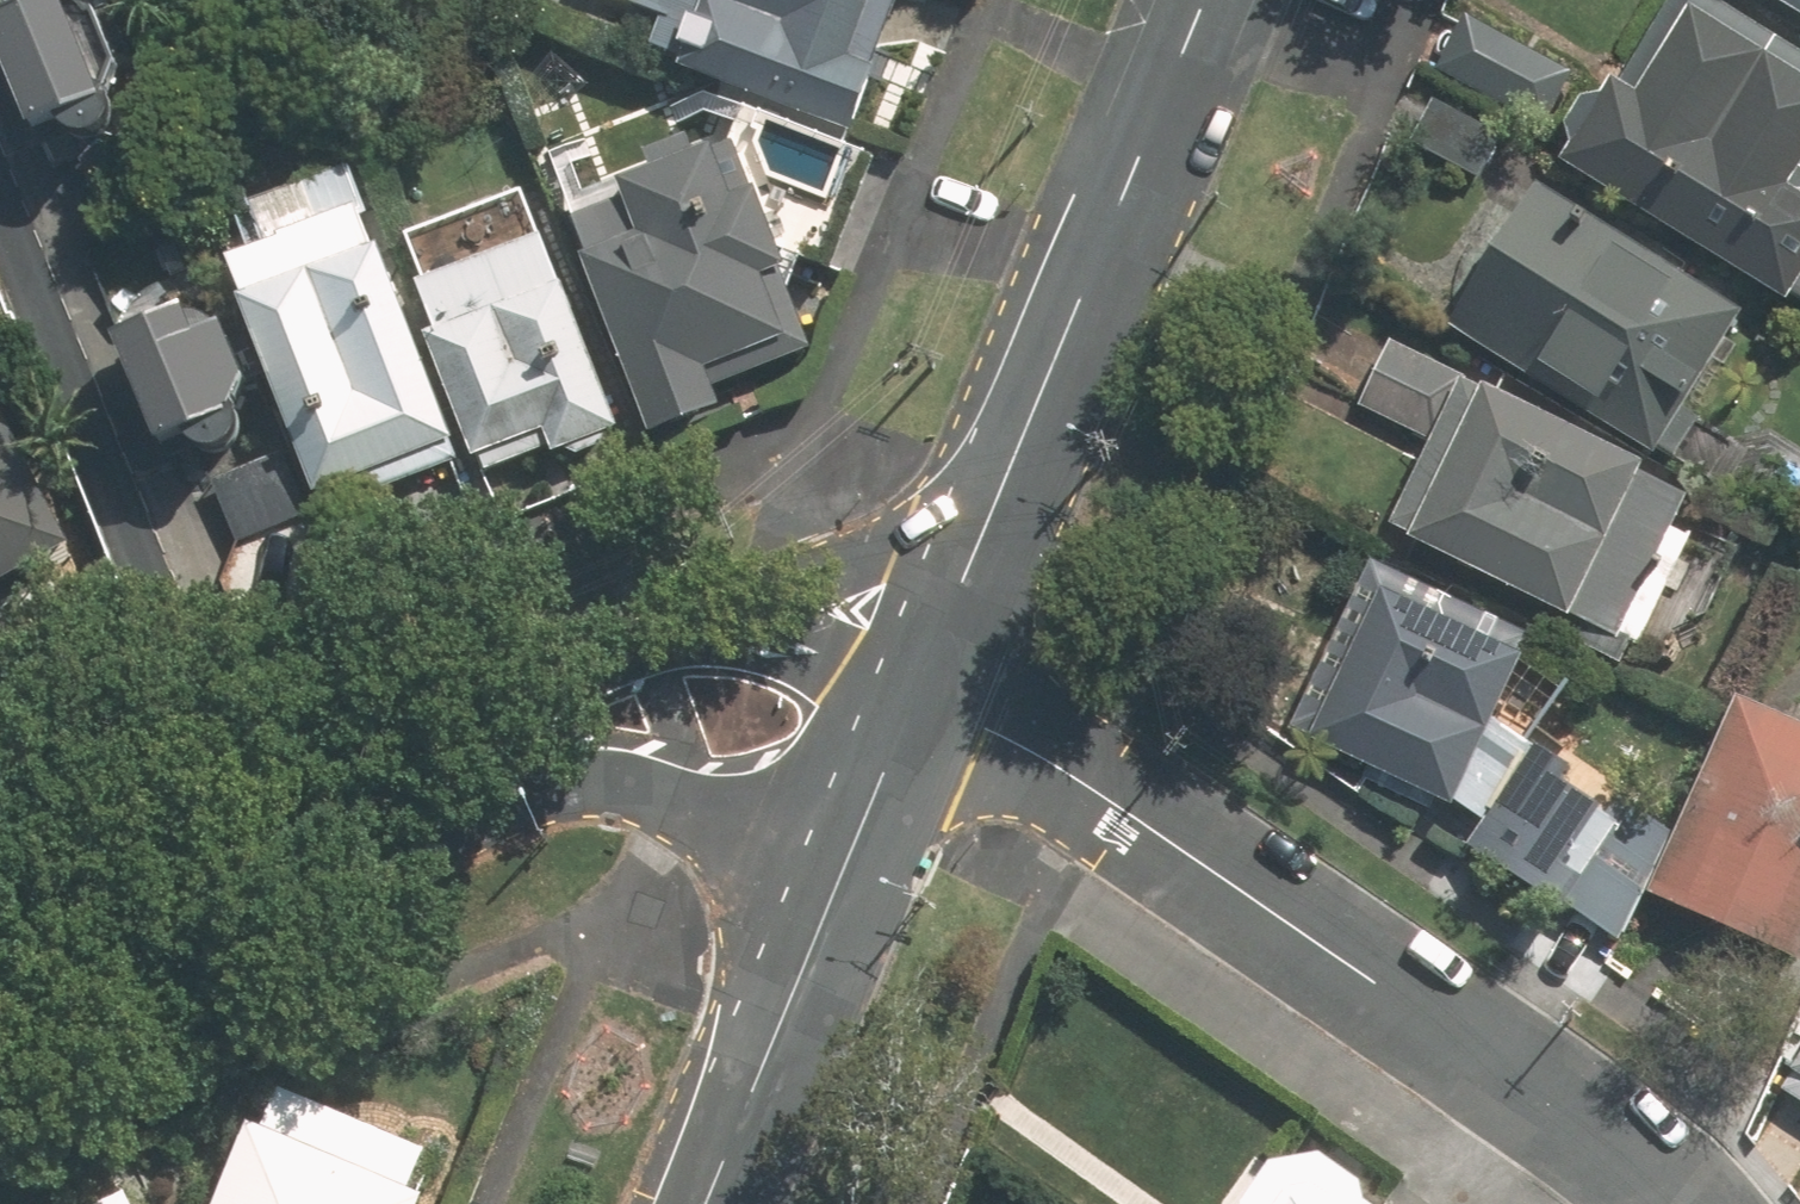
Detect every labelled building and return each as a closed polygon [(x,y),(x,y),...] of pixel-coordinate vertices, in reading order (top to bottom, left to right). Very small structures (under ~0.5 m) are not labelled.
[(703,0),(643,0),(633,26),(685,46),(703,0)] [(685,46),(676,70),(847,135),(899,0),(703,0),(685,46)] [(1778,298),(1785,288),(1799,297),(1799,60),(1705,0),(1677,0),(1613,101),(1582,82),(1551,133),(1575,148),(1564,164),(1778,298)] [(1799,18),(1799,0),(1772,0),(1799,18)] [(103,105),(63,1),(0,26),(0,55),(31,134),(56,124),(67,134),(83,138),(93,138),(102,131),(106,121),(103,105)] [(736,149),(637,183),(568,207),(646,429),(714,405),(703,372),(801,337),(736,149)] [(332,183),(209,237),(244,316),(270,375),(330,512),(453,459),(332,183)] [(1451,329),(1654,459),(1664,444),(1693,463),(1718,425),(1683,402),(1739,314),(1541,188),(1451,329)] [(515,195),(402,244),(506,481),(619,431),(515,195)] [(240,412),(231,391),(270,375),(244,316),(205,333),(191,300),(109,336),(158,448),(240,412)] [(1638,646),(1688,538),(1670,530),(1685,497),(1640,476),(1646,463),(1391,345),(1362,408),(1429,440),(1388,529),(1638,646)] [(69,548),(0,392),(0,578),(69,548)] [(305,519),(278,457),(206,489),(233,550),(305,519)] [(1648,893),(1669,846),(1561,783),(1573,762),(1491,714),(1527,654),(1378,567),(1292,715),(1454,810),(1457,804),(1482,819),(1465,849),(1564,907),(1570,897),(1631,933),(1648,893)] [(1648,893),(1796,959),(1799,950),(1799,727),(1735,699),(1669,846),(1648,893)] [(1771,1091),(1799,1109),(1799,1044),(1771,1091)] [(263,1110),(224,1203),(408,1203),(420,1175),(263,1110)] [(1377,1179),(1370,1156),(1336,1130),(1280,1135),(1248,1179),(1252,1200),(1248,1203),(1411,1203),(1377,1179)]
